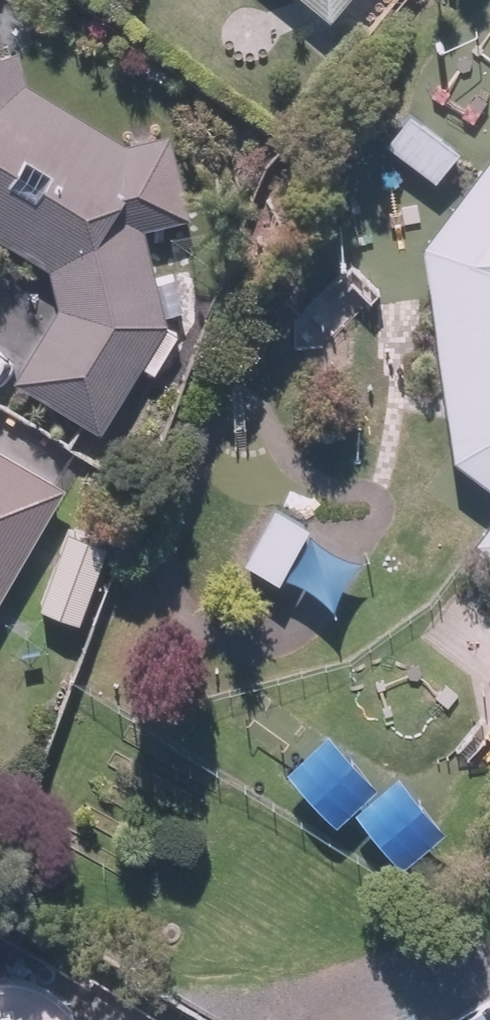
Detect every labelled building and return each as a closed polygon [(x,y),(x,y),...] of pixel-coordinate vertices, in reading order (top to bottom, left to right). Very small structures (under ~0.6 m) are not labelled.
[(333,18),(348,0),(311,0),(333,18)] [(177,131),(132,141),(29,78),(0,3),(0,231),(59,268),(67,305),(23,376),(100,423),(167,315),(151,229),(196,215),(177,131)] [(485,103),(489,104),(489,32),(483,33),(477,35),(471,37),(466,41),(462,46),(459,51),(456,57),(455,63),(455,69),(455,75),(457,81),(460,87),(464,92),(468,96),(473,99),(479,102),(485,103)] [(465,153),(412,108),(387,138),(439,183),(465,153)] [(441,236),(471,447),(489,462),(489,172),(441,236)] [(69,486),(0,447),(0,607),(69,486)] [(313,525),(279,505),(247,560),(282,580),(313,525)] [(379,790),(329,737),(288,775),(338,828),(379,790)] [(445,835),(398,780),(356,816),(402,871),(445,835)] [(31,999),(9,1005),(6,991),(0,992),(0,1019),(36,1019),(31,999)]
